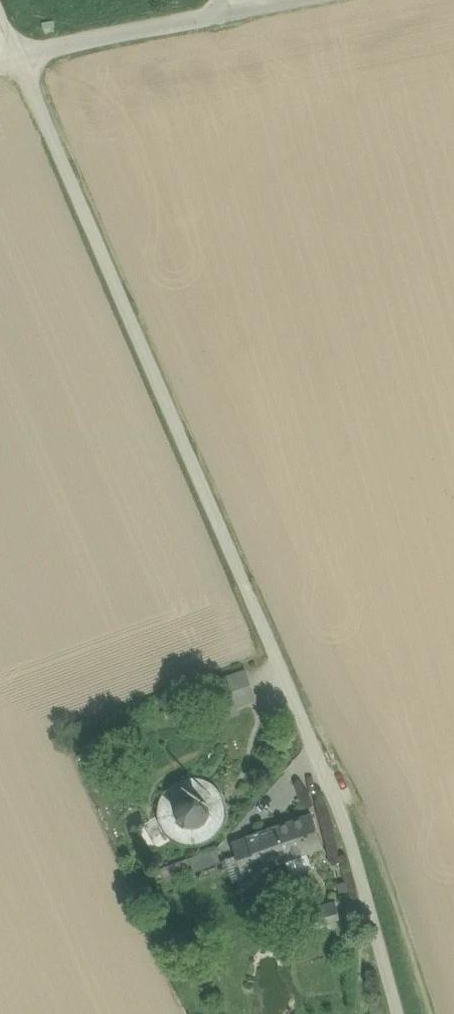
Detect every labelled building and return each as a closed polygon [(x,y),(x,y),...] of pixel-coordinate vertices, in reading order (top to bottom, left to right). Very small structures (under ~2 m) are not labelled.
[(254,698),(245,673),(212,685),(224,718),(238,713),(235,705),(254,698)] [(197,778),(189,777),(182,779),(175,782),(168,787),(163,793),(160,800),(158,808),(158,816),(159,823),(163,831),(168,837),(174,842),(181,845),(188,847),(196,847),(204,846),(211,842),(217,838),(222,832),(226,824),(228,817),(228,809),(226,801),(223,794),(218,788),(212,783),(205,779),(197,778)] [(312,815),(274,828),(286,862),(288,861),(307,855),(324,849),(312,815)] [(249,841),(233,847),(237,857),(246,882),(263,876),(262,870),(286,862),(274,828),(248,837),(249,841)] [(195,873),(222,863),(217,849),(190,859),(195,873)] [(307,855),(288,861),(293,875),(312,868),(307,855)] [(231,888),(246,882),(237,857),(222,863),(231,888)] [(343,925),(336,902),(305,911),(311,934),(343,925)]
